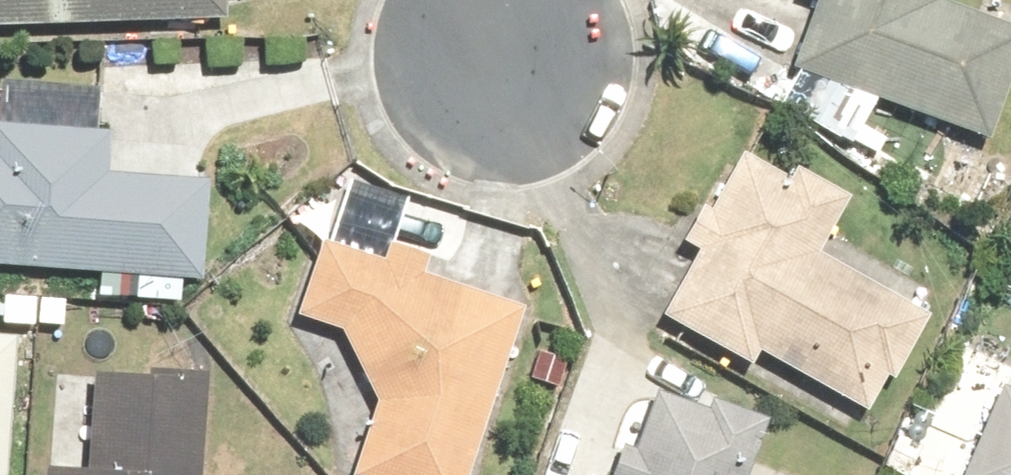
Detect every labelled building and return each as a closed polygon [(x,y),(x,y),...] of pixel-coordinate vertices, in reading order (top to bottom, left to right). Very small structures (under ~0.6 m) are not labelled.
[(217,18),(216,0),(0,0),(0,24),(217,18)] [(790,68),(983,137),(1010,60),(1010,25),(942,0),(814,0),(790,68)] [(196,276),(202,178),(103,171),(106,128),(0,121),(0,264),(196,276)] [(740,155),(653,312),(750,365),(757,353),(863,411),(882,376),(889,380),(926,312),(813,251),(844,195),(787,164),(780,177),(740,155)] [(518,305),(415,273),(422,252),(383,240),(377,261),(315,242),(292,315),(337,329),(371,400),(348,473),(354,474),(464,474),(518,305)] [(200,373),(86,366),(79,471),(39,468),(38,474),(194,474),(200,373)] [(958,474),(1010,474),(1010,392),(997,386),(958,474)] [(762,417),(705,397),(701,408),(648,390),(628,448),(616,444),(605,474),(742,474),(762,417)]
